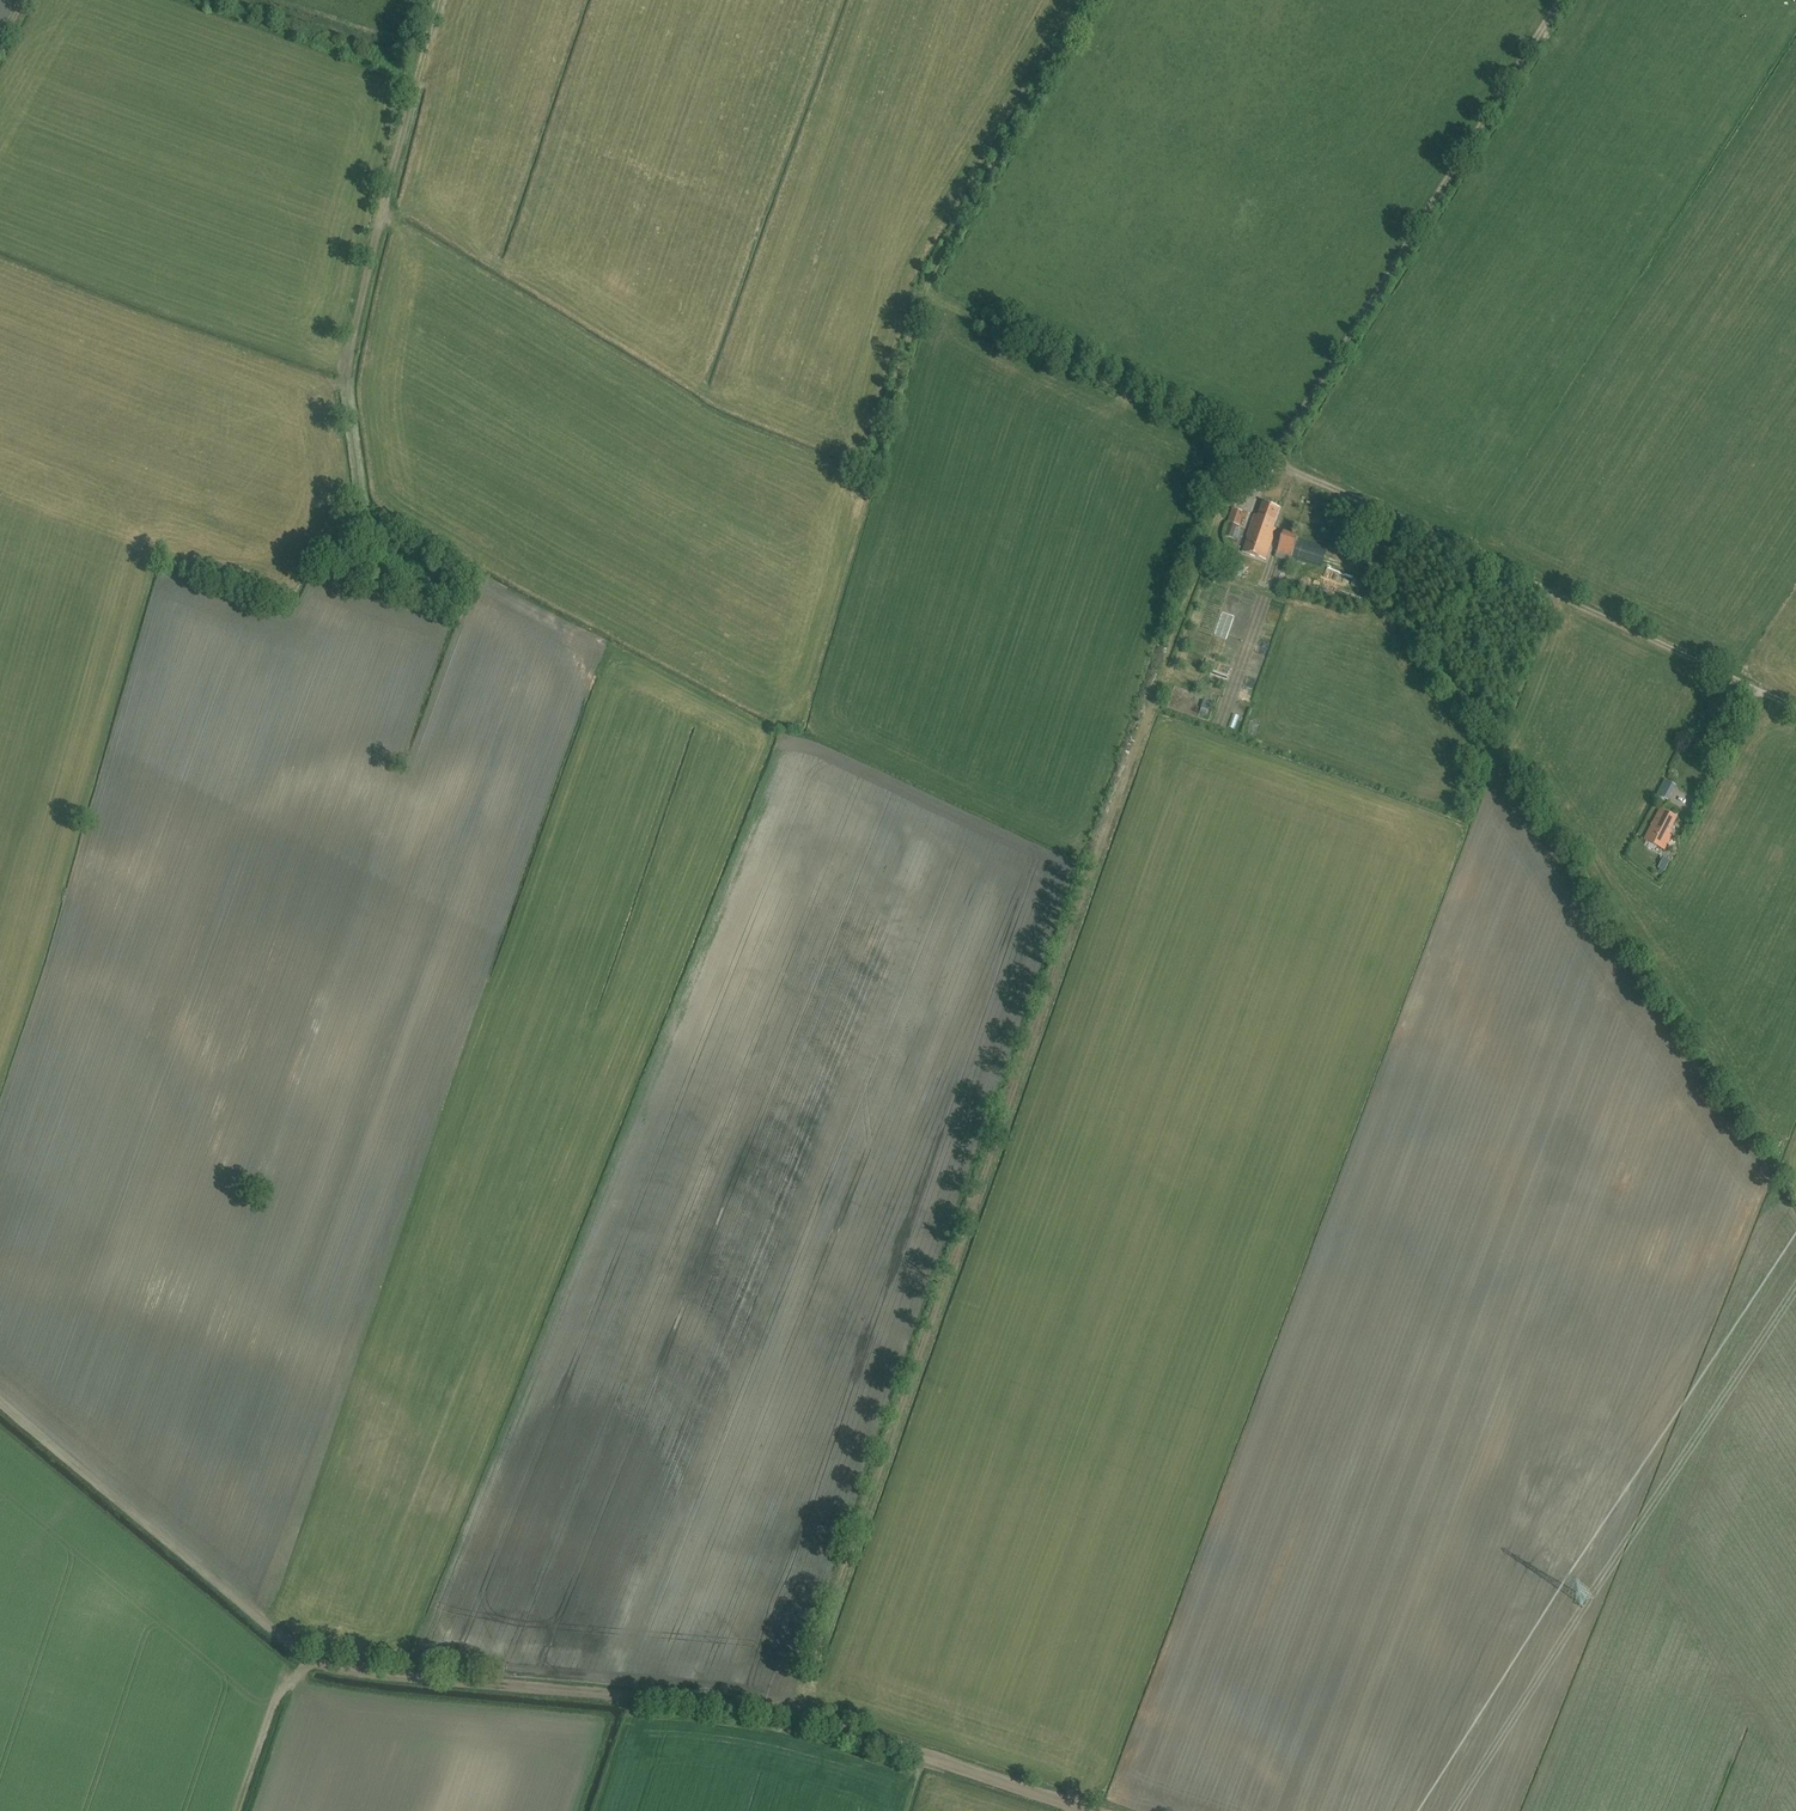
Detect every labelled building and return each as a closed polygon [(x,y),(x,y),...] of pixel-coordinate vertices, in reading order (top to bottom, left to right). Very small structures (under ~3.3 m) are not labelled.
[(1247,537),(1249,537),(1243,553),(1265,560),(1276,529),(1272,528),(1279,508),(1263,502),(1259,515),(1255,514),(1247,537)] [(1247,519),(1249,514),(1242,512),(1243,511),(1232,508),(1228,522),(1231,523),(1238,525),(1239,526),(1242,518),(1247,519)] [(1277,551),(1292,556),(1298,537),(1284,532),(1277,551)] [(1247,679),(1252,668),(1240,664),(1236,675),(1247,679)] [(1722,713),(1725,708),(1723,702),(1717,699),(1711,701),(1708,706),(1710,712),(1716,715),(1722,713)] [(1667,799),(1671,792),(1662,787),(1658,794),(1667,799)] [(1661,810),(1645,839),(1664,849),(1671,835),(1668,834),(1676,817),(1661,810)]
